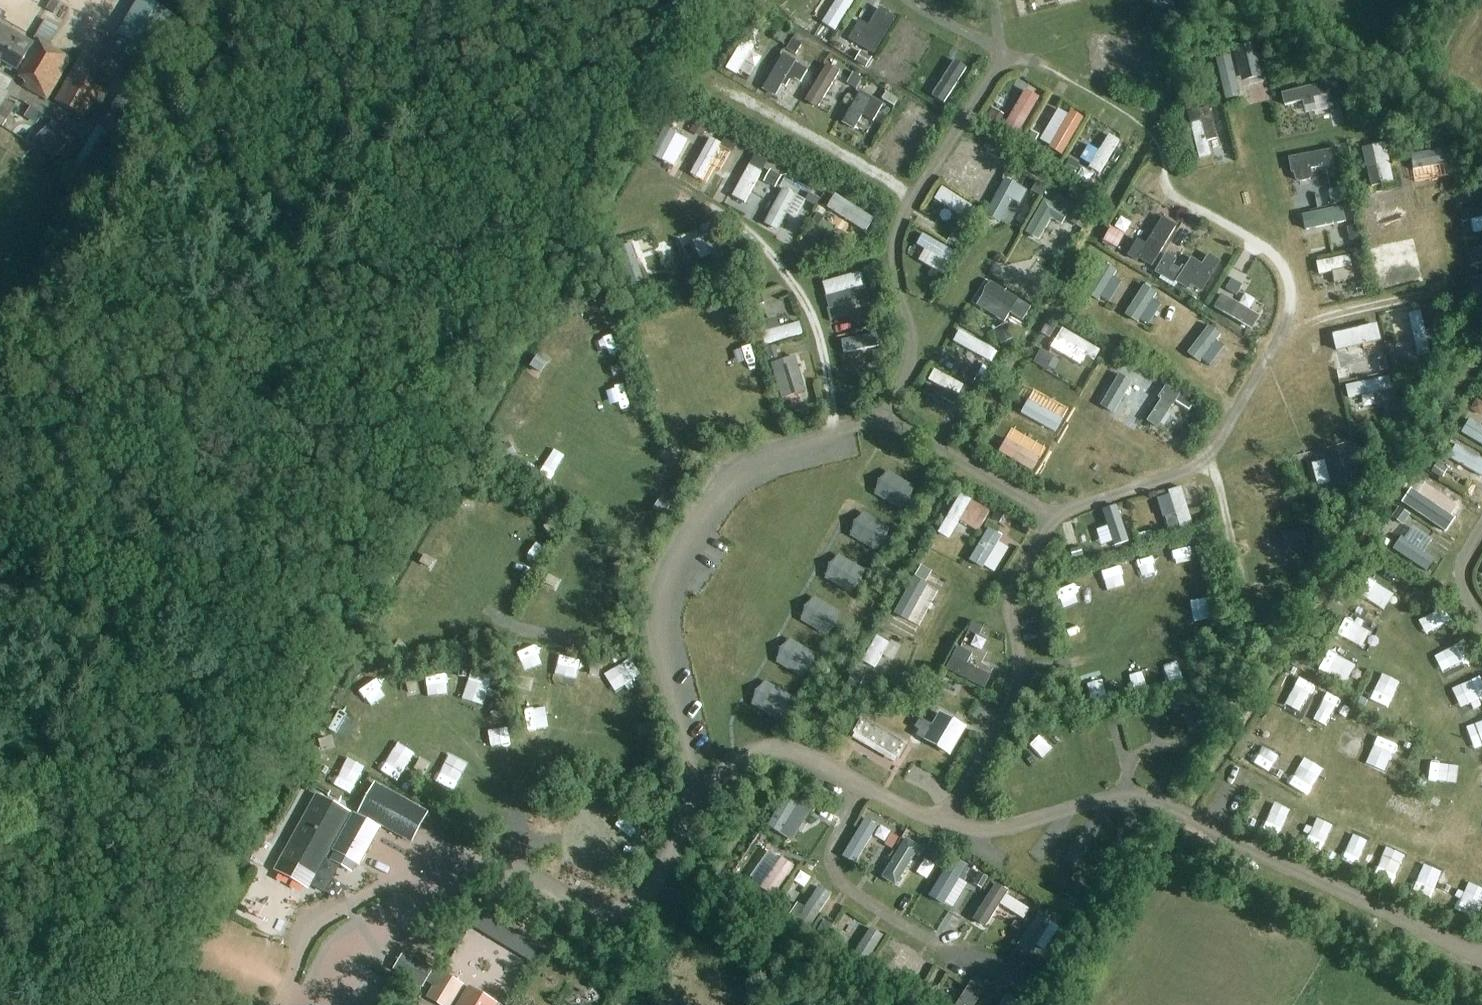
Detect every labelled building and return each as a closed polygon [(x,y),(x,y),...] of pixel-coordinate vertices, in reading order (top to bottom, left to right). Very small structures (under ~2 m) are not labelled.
[(81,42),(95,51),(126,6),(116,0),(97,0),(77,29),(86,35),(81,42)] [(153,57),(177,18),(149,0),(138,0),(116,33),(153,57)] [(162,3),(179,13),(185,1),(184,0),(164,0),(162,3)] [(826,21),(836,27),(851,0),(838,0),(826,21)] [(1181,9),(1195,6),(1194,0),(1179,0),(1181,9)] [(860,22),(848,41),(872,56),(884,38),(896,20),(879,9),(868,28),(860,22)] [(15,69),(12,74),(24,82),(22,85),(45,98),(48,99),(71,59),(49,47),(59,28),(45,20),(32,42),(0,23),(0,61),(15,69)] [(832,27),(827,35),(834,40),(839,32),(832,27)] [(1142,30),(1102,39),(1106,55),(1122,52),(1125,70),(1149,65),(1142,30)] [(778,31),(773,39),(785,44),(789,36),(778,31)] [(725,70),(736,77),(739,71),(744,62),(753,48),(742,41),(725,70)] [(1234,49),(1242,84),(1262,79),(1254,45),(1234,49)] [(84,118),(99,90),(93,86),(106,64),(84,51),(55,101),(84,118)] [(860,51),(854,61),(866,68),(872,58),(860,51)] [(782,55),(761,90),(774,98),(796,64),(782,55)] [(1216,59),(1225,101),(1240,98),(1231,56),(1216,59)] [(744,62),(739,71),(749,77),(754,68),(744,62)] [(953,62),(931,97),(944,105),(966,70),(953,62)] [(827,65),(804,103),(817,111),(840,74),(827,65)] [(1161,65),(1149,67),(1151,77),(1163,75),(1161,65)] [(133,68),(108,113),(109,113),(102,126),(99,124),(69,170),(94,187),(120,140),(124,143),(133,128),(124,123),(143,88),(150,92),(157,81),(133,68)] [(893,75),(889,83),(901,89),(905,81),(893,75)] [(1282,95),(1285,107),(1303,102),(1306,115),(1344,105),(1341,93),(1329,96),(1326,84),(1326,83),(1282,95)] [(9,94),(0,89),(0,109),(9,94)] [(1026,91),(1004,128),(1018,136),(1040,100),(1026,91)] [(898,99),(886,92),(881,99),(893,106),(898,99)] [(859,93),(841,124),(853,132),(872,101),(859,93)] [(992,106),(986,116),(997,123),(1003,113),(992,106)] [(1209,109),(1187,115),(1199,161),(1211,158),(1207,143),(1217,141),(1209,109)] [(1071,113),(1049,150),(1062,158),(1084,121),(1071,113)] [(0,131),(0,141),(14,155),(29,140),(10,121),(0,131)] [(666,123),(649,157),(662,164),(679,130),(666,123)] [(696,124),(691,132),(703,139),(708,130),(696,124)] [(51,160),(67,145),(48,125),(33,140),(51,160)] [(1031,132),(1025,143),(1032,147),(1038,136),(1031,132)] [(1109,136),(1089,169),(1100,176),(1120,142),(1109,136)] [(709,142),(687,180),(698,187),(720,148),(709,142)] [(1385,144),(1361,150),(1371,190),(1395,184),(1385,144)] [(1006,168),(965,146),(957,160),(984,174),(970,200),(985,208),(1006,168)] [(1288,157),(1291,173),(1293,172),(1295,179),(1297,181),(1300,181),(1309,180),(1311,178),(1312,175),(1311,169),(1322,167),(1327,171),(1331,190),(1329,190),(1332,203),(1345,201),(1343,188),(1345,187),(1338,148),(1288,157)] [(679,167),(688,172),(697,158),(689,152),(679,167)] [(1422,159),(1410,162),(1417,192),(1429,189),(1422,159)] [(748,166),(731,197),(745,205),(761,174),(748,166)] [(771,170),(764,182),(777,189),(784,178),(771,170)] [(984,216),(999,224),(1012,202),(1019,207),(1027,193),(1005,180),(984,216)] [(1037,180),(1031,191),(1042,197),(1048,186),(1037,180)] [(1365,184),(1355,186),(1357,194),(1367,192),(1365,184)] [(764,227),(777,233),(796,196),(783,189),(764,227)] [(942,189),(934,201),(969,222),(976,210),(942,189)] [(1294,190),(1295,204),(1309,203),(1308,189),(1294,190)] [(810,193),(806,202),(817,207),(822,199),(810,193)] [(829,194),(821,206),(864,233),(872,220),(829,194)] [(1024,235),(1038,243),(1051,221),(1062,227),(1069,215),(1044,201),(1024,235)] [(1458,208),(1462,225),(1481,220),(1481,203),(1458,208)] [(1079,207),(1070,223),(1081,230),(1091,214),(1079,207)] [(1344,209),(1302,217),(1305,232),(1347,224),(1344,209)] [(1406,213),(1363,223),(1367,239),(1410,229),(1406,213)] [(1139,260),(1152,267),(1176,228),(1161,219),(1146,245),(1138,241),(1128,258),(1137,264),(1139,260)] [(1357,227),(1347,228),(1349,241),(1359,240),(1357,227)] [(954,253),(922,235),(916,247),(924,251),(918,262),(932,270),(941,276),(954,253)] [(710,255),(703,237),(692,241),(699,260),(710,255)] [(630,292),(644,288),(630,245),(616,249),(630,292)] [(1384,254),(1382,245),(1370,248),(1372,257),(1384,254)] [(1469,251),(1472,267),(1481,265),(1481,249),(1469,251)] [(1191,286),(1202,292),(1221,261),(1209,253),(1202,264),(1191,258),(1176,282),(1188,290),(1191,286)] [(701,267),(696,254),(681,260),(687,274),(701,267)] [(1253,254),(1248,262),(1259,270),(1265,261),(1253,254)] [(1355,282),(1350,257),(1316,263),(1319,276),(1332,273),(1335,286),(1355,282)] [(1085,295),(1099,303),(1101,299),(1110,305),(1122,285),(1113,279),(1118,272),(1104,264),(1085,295)] [(1421,265),(1376,275),(1380,291),(1424,281),(1421,265)] [(941,276),(932,270),(927,278),(937,284),(941,276)] [(860,274),(821,284),(828,312),(867,302),(860,274)] [(977,306),(977,307),(1004,324),(1018,301),(985,281),(971,303),(977,306)] [(1144,287),(1125,317),(1138,325),(1140,321),(1148,327),(1161,307),(1152,302),(1157,295),(1144,287)] [(945,308),(955,315),(964,300),(954,294),(945,308)] [(1214,310),(1251,333),(1260,318),(1222,296),(1214,310)] [(1421,313),(1409,316),(1419,358),(1431,356),(1421,313)] [(838,317),(825,320),(828,336),(842,332),(838,317)] [(803,336),(799,322),(760,334),(764,348),(803,336)] [(1007,323),(993,330),(1000,344),(1014,338),(1007,323)] [(1372,326),(1360,329),(1370,370),(1382,367),(1372,326)] [(1209,327),(1188,356),(1199,365),(1202,362),(1210,368),(1224,349),(1216,343),(1221,336),(1209,327)] [(1327,329),(1333,371),(1346,369),(1340,327),(1327,329)] [(1100,351),(1062,330),(1051,350),(1089,371),(1100,351)] [(959,332),(953,343),(991,363),(997,352),(959,332)] [(875,335),(840,342),(843,356),(878,349),(875,335)] [(951,362),(955,350),(930,340),(925,352),(951,362)] [(776,346),(766,349),(771,364),(780,361),(776,346)] [(540,374),(548,363),(537,355),(529,366),(540,374)] [(806,394),(795,357),(771,364),(781,401),(806,394)] [(621,364),(610,368),(613,377),(625,373),(621,364)] [(1100,403),(1124,417),(1144,380),(1123,367),(1100,403)] [(934,371),(928,382),(958,397),(964,386),(934,371)] [(977,375),(971,385),(982,392),(988,381),(977,375)] [(1346,387),(1349,401),(1392,391),(1389,377),(1346,387)] [(1149,382),(1141,394),(1151,400),(1159,389),(1149,382)] [(1147,423),(1158,430),(1176,403),(1180,396),(1167,387),(1159,400),(1161,401),(1147,423)] [(1019,393),(1011,408),(1047,428),(1055,413),(1019,393)] [(1194,406),(1180,396),(1176,403),(1189,413),(1194,406)] [(1006,411),(1001,419),(1008,424),(1013,416),(1006,411)] [(1481,447),(1481,429),(1469,421),(1461,435),(1481,447)] [(1000,436),(993,448),(1020,466),(1028,455),(1000,436)] [(510,443),(499,449),(505,461),(517,454),(510,443)] [(1481,474),(1481,473),(1481,460),(1464,449),(1458,459),(1481,474)] [(1303,462),(1308,476),(1337,467),(1332,453),(1303,462)] [(1434,461),(1427,471),(1441,480),(1448,471),(1434,461)] [(872,492),(901,509),(915,486),(886,469),(872,492)] [(1418,472),(1411,482),(1421,489),(1428,478),(1418,472)] [(1167,492),(1180,534),(1194,530),(1181,488),(1167,492)] [(991,509),(972,498),(971,499),(960,493),(937,533),(948,539),(959,521),(978,532),(991,509)] [(1414,513),(1445,533),(1452,521),(1422,501),(1414,513)] [(1402,525),(1410,514),(1399,506),(1391,517),(1402,525)] [(848,534),(877,551),(891,527),(862,510),(848,534)] [(996,510),(991,518),(1000,522),(1004,515),(996,510)] [(1095,516),(1103,548),(1126,542),(1118,510),(1095,516)] [(549,534),(559,527),(554,519),(543,526),(549,534)] [(988,527),(968,559),(982,568),(983,565),(994,572),(1008,548),(998,542),(1001,536),(988,527)] [(1151,529),(1139,532),(1141,540),(1153,537),(1151,529)] [(1303,531),(1281,536),(1285,554),(1307,548),(1303,531)] [(1390,550),(1421,571),(1430,558),(1399,537),(1390,550)] [(1079,543),(1066,547),(1070,558),(1083,554),(1079,543)] [(823,577),(853,594),(867,569),(838,552),(823,577)] [(434,560),(424,554),(419,563),(429,569),(434,560)] [(1119,559),(1101,562),(1104,584),(1123,581),(1119,559)] [(559,580),(548,575),(544,583),(554,589),(559,580)] [(893,613),(905,620),(926,583),(914,576),(893,613)] [(1036,587),(1041,603),(1051,600),(1045,584),(1036,587)] [(799,619),(828,636),(842,612),(813,595),(799,619)] [(972,624),(968,631),(979,636),(982,629),(972,624)] [(774,662),(804,679),(818,654),(788,637),(774,662)] [(874,670),(889,645),(878,638),(863,663),(874,670)] [(957,645),(945,668),(983,688),(991,673),(967,660),(971,653),(957,645)] [(1143,683),(1139,664),(1122,667),(1126,686),(1143,683)] [(1083,680),(1086,694),(1098,692),(1094,677),(1083,680)] [(749,704),(779,722),(794,696),(764,679),(749,704)] [(415,680),(405,682),(409,694),(418,692),(415,680)] [(925,708),(931,698),(924,694),(918,705),(925,708)] [(920,718),(915,727),(920,730),(917,736),(950,756),(967,727),(939,711),(932,725),(920,718)] [(861,717),(852,733),(898,759),(904,748),(907,743),(886,731),(861,717)] [(316,796),(278,865),(279,872),(304,886),(311,884),(315,875),(310,872),(316,861),(325,845),(332,849),(334,850),(335,851),(333,855),(335,863),(347,869),(353,867),(356,862),(359,864),(378,829),(407,845),(424,814),(372,784),(354,817),(316,796)] [(766,828),(780,837),(798,807),(784,798),(766,828)] [(1388,827),(1393,813),(1383,809),(1377,824),(1388,827)] [(845,853),(856,859),(875,827),(865,820),(845,853)] [(893,831),(885,843),(893,849),(901,836),(893,831)] [(881,880),(895,889),(921,850),(906,841),(881,880)] [(795,869),(782,860),(759,892),(772,901),(795,869)] [(929,899),(944,908),(967,869),(953,860),(929,899)] [(972,922),(985,931),(1009,894),(997,886),(972,922)] [(831,898),(818,889),(794,924),(807,933),(831,898)] [(295,904),(308,904),(308,891),(294,891),(295,904)] [(1073,896),(1068,904),(1083,913),(1088,905),(1073,896)] [(1025,897),(1020,907),(1029,912),(1034,902),(1025,897)] [(481,910),(471,925),(483,933),(493,917),(481,910)] [(1017,948),(1030,956),(1052,924),(1039,916),(1017,948)] [(883,939),(869,930),(851,959),(865,968),(883,939)] [(529,939),(519,954),(531,962),(541,946),(529,939)] [(397,959),(391,968),(423,987),(434,969),(403,949),(397,959)] [(932,969),(919,961),(900,992),(913,1000),(932,969)] [(876,962),(870,971),(880,977),(885,968),(876,962)] [(440,1004),(451,1004),(463,985),(441,971),(426,996),(440,1004)] [(970,984),(956,1004),(978,1004),(986,993),(970,984)] [(469,988),(458,1004),(494,1004),(495,1003),(469,988)] [(998,1004),(1022,1004),(1004,995),(998,1004)]
